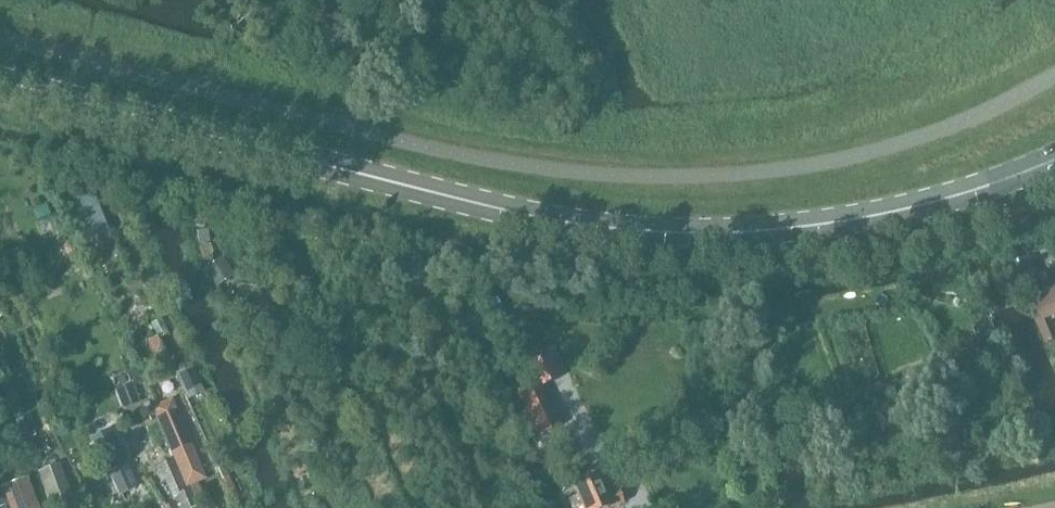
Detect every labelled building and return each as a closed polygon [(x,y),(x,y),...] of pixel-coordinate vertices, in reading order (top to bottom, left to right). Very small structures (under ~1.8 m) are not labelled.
[(223,258),(205,270),(217,287),(234,275),(223,258)] [(1042,320),(1054,315),(1054,289),(1033,298),(1042,320)] [(522,390),(530,406),(525,408),(527,413),(538,436),(559,426),(540,387),(559,378),(548,357),(530,366),(538,382),(522,390)] [(175,374),(187,401),(205,393),(192,366),(175,374)] [(976,376),(980,388),(996,384),(992,371),(976,376)] [(114,391),(121,411),(141,403),(133,383),(114,391)] [(160,390),(168,408),(185,401),(177,383),(160,390)] [(162,484),(166,482),(173,498),(177,496),(182,507),(192,507),(196,506),(189,490),(185,492),(170,460),(167,462),(160,446),(148,452),(162,484)] [(135,487),(121,455),(104,462),(119,494),(135,487)] [(51,507),(57,507),(74,502),(59,465),(38,473),(51,507)] [(606,497),(597,477),(573,487),(582,507),(612,507),(623,503),(618,491),(606,497)] [(25,480),(5,487),(13,507),(36,507),(25,480)] [(114,507),(128,507),(126,503),(124,504),(121,495),(110,499),(114,507)]
